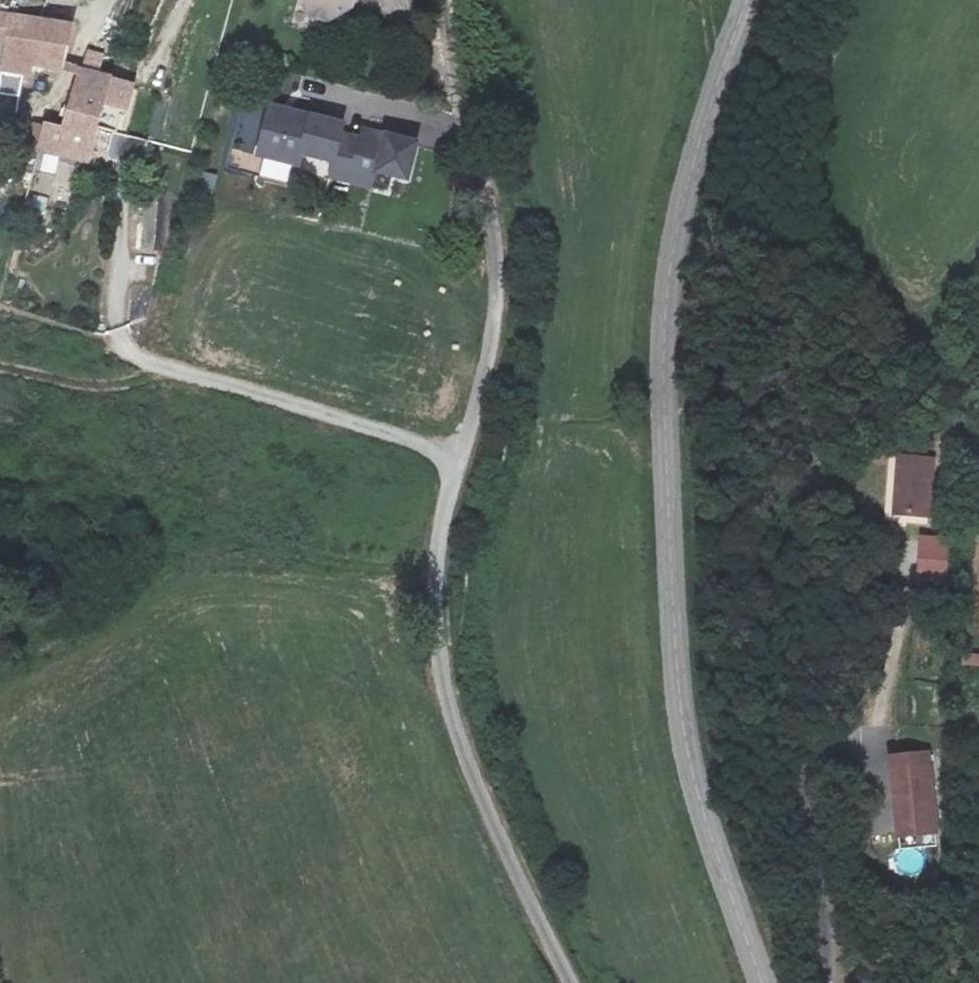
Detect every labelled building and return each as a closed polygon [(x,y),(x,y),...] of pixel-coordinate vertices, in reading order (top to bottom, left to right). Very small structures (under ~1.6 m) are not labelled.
[(361,0),(303,0),(309,8),(304,17),(313,28),(335,32),(357,16),(361,0)] [(64,96),(74,51),(9,42),(0,104),(0,117),(24,119),(28,92),(64,96)] [(91,101),(64,96),(53,177),(84,184),(91,132),(122,135),(126,104),(91,101)] [(347,132),(271,116),(262,163),(303,172),(305,161),(339,169),(345,140),(347,132)] [(365,145),(345,140),(339,169),(379,179),(377,188),(410,195),(420,147),(367,135),(365,145)] [(13,168),(53,177),(49,155),(20,145),(13,168)] [(137,249),(155,249),(156,198),(137,198),(137,249)] [(134,258),(134,275),(157,275),(157,258),(134,258)] [(963,492),(930,489),(925,546),(957,548),(963,492)] [(935,767),(898,772),(908,842),(944,837),(935,767)]
